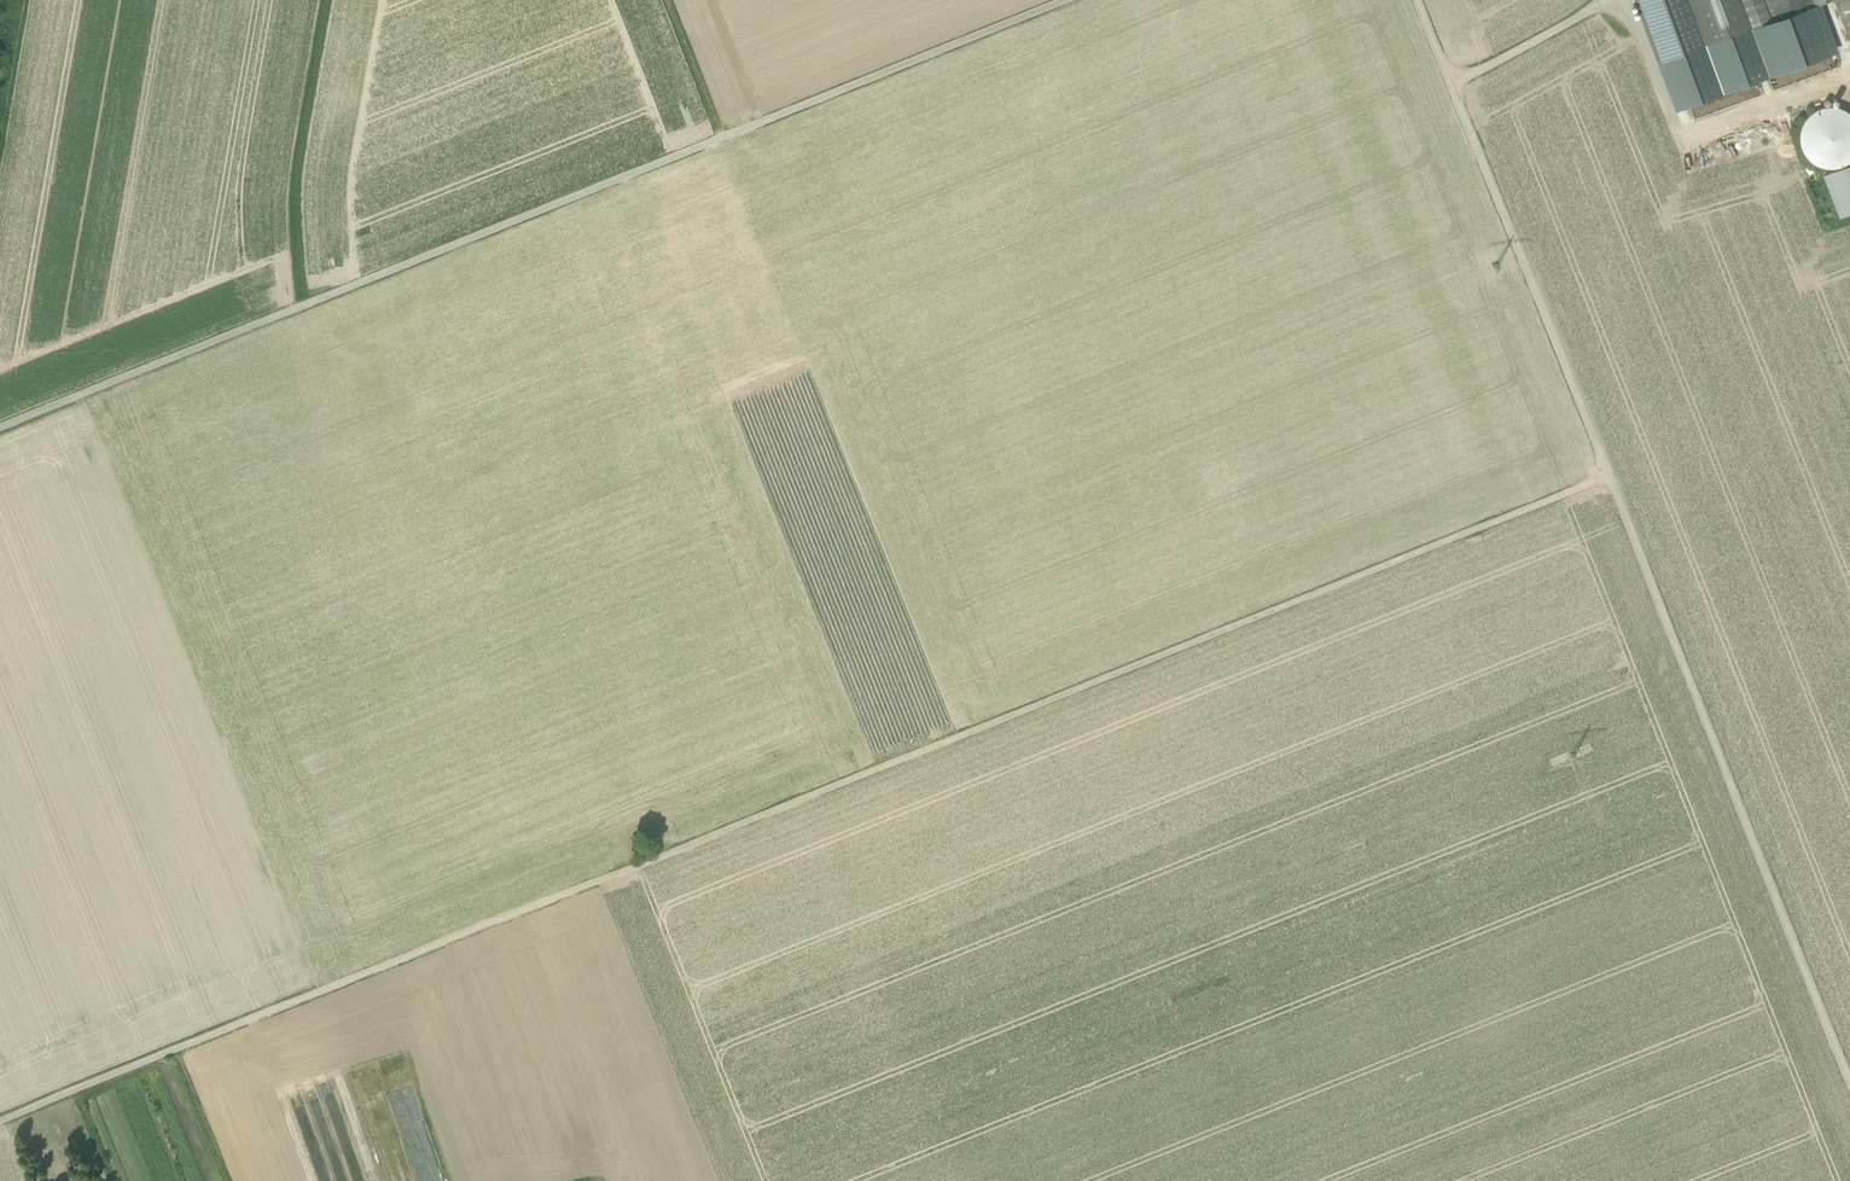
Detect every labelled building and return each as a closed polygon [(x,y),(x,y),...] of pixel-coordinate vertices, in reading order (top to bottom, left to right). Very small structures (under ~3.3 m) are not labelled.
[(1659,64),(1706,46),(1689,0),(1635,0),(1659,64)] [(1742,0),(1689,0),(1706,46),(1752,28),(1742,0)] [(1752,28),(1773,21),(1765,0),(1742,0),(1752,28)] [(1773,21),(1815,5),(1814,4),(1813,0),(1765,0),(1773,21)] [(1849,40),(1849,0),(1836,0),(1849,40)] [(1768,59),(1723,76),(1771,75),(1801,64),(1801,50),(1794,50),(1780,55),(1776,56),(1766,59),(1768,59)] [(1737,89),(1737,76),(1721,77),(1721,90),(1737,89)] [(1833,127),(1803,133),(1806,144),(1802,145),(1808,170),(1849,160),(1849,122),(1847,107),(1830,111),(1833,127)]
